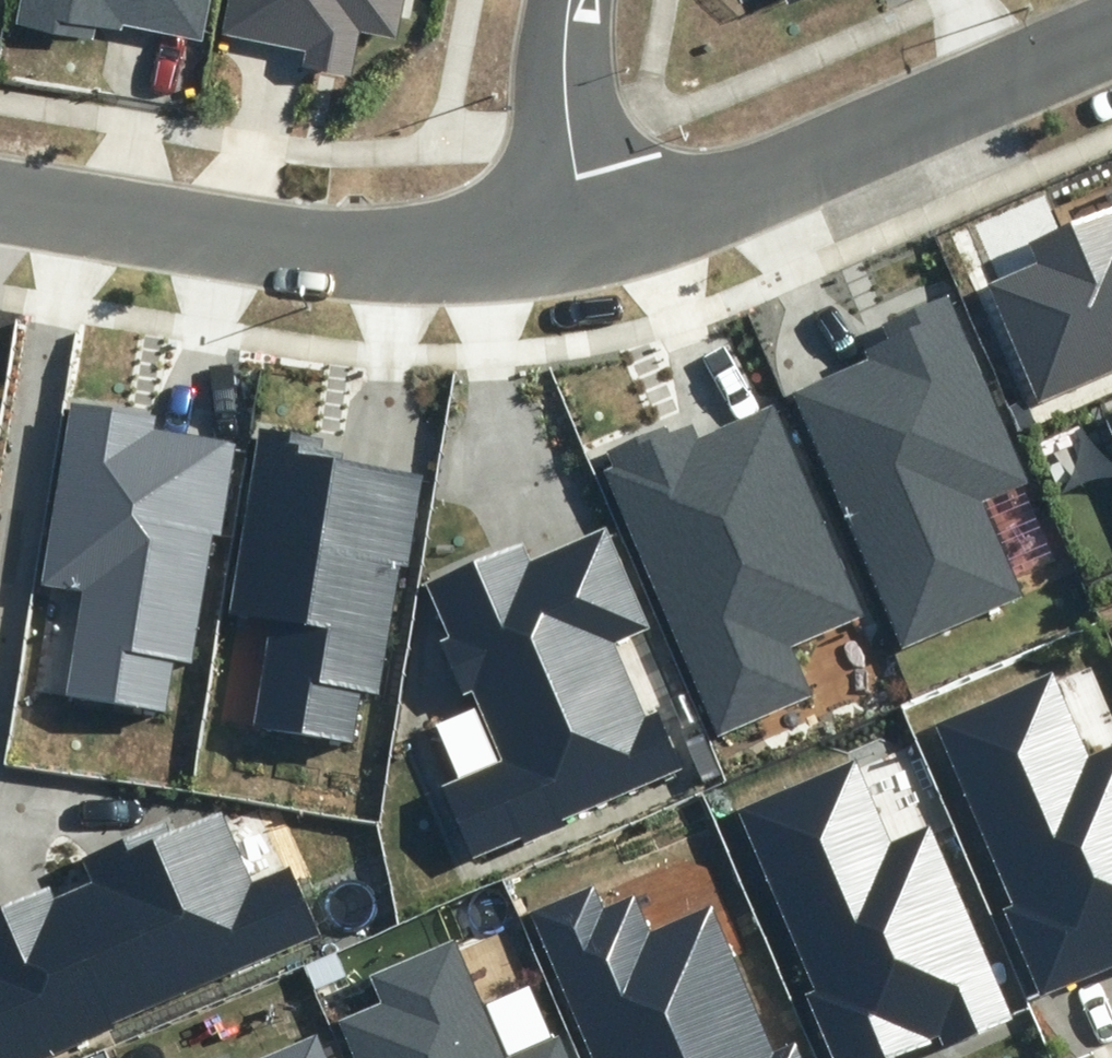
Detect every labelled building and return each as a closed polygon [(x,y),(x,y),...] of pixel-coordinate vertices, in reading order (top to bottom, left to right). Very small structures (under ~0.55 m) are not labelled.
[(210,0),(20,0),(15,24),(93,40),(96,25),(121,30),(123,24),(201,40),(210,0)] [(220,36),(304,52),(301,68),(352,77),(361,31),(395,38),(402,0),(227,0),(220,36)] [(1039,399),(1111,369),(1111,204),(1025,240),(1036,264),(991,283),(1039,399)] [(901,648),(1025,594),(984,501),(1027,482),(947,298),(883,326),(889,339),(863,350),(867,359),(789,392),(901,648)] [(154,417),(72,404),(42,583),(83,590),(66,694),(165,710),(173,659),(192,662),(213,536),(221,537),(237,444),(152,430),(154,417)] [(612,467),(602,471),(719,735),(813,693),(793,648),(865,616),(773,408),(697,441),(691,426),(669,435),(664,425),(605,452),(612,467)] [(1100,416),(1111,444),(1111,411),(1100,416)] [(324,436),(256,425),(224,611),(268,619),(250,725),(353,742),(362,690),(377,692),(399,566),(409,568),(425,474),(341,460),(342,453),(322,449),(324,436)] [(441,785),(472,857),(680,767),(656,714),(646,718),(613,642),(648,627),(605,528),(530,560),(522,541),(424,583),(447,635),(438,639),(463,696),(472,693),(501,760),(441,785)] [(1054,674),(933,726),(1010,905),(1001,908),(1041,999),(1111,968),(1111,750),(1091,759),(1054,674)] [(854,762),(736,812),(812,989),(803,993),(831,1057),(886,1057),(940,1035),(944,1044),(1007,1017),(927,830),(889,846),(854,762)] [(115,1027),(113,1023),(320,935),(290,865),(251,882),(221,813),(174,833),(169,821),(79,859),(89,882),(53,897),(49,888),(0,908),(0,1057),(43,1057),(115,1027)] [(532,913),(595,1057),(804,1057),(796,1040),(774,1049),(712,905),(650,931),(635,894),(603,908),(593,886),(532,913)] [(455,939),(369,977),(381,1004),(340,1020),(356,1057),(505,1057),(455,939)] [(317,1034),(259,1057),(327,1057),(317,1034)] [(559,1035),(509,1057),(568,1057),(559,1035)]
